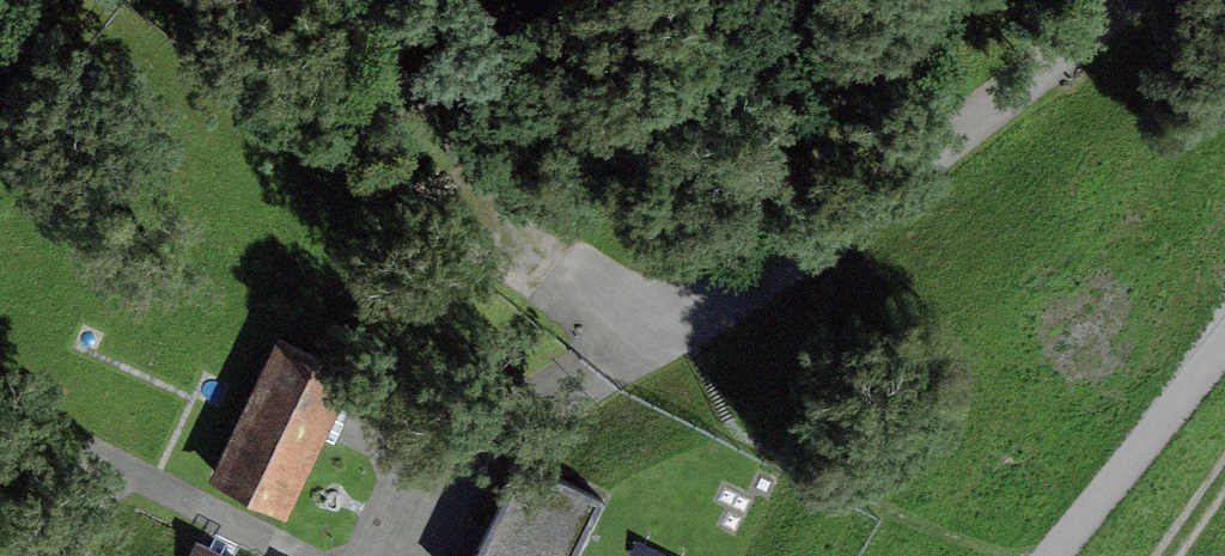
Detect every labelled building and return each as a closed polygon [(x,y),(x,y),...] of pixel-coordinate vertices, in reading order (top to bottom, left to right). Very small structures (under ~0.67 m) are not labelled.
[(214,468),(291,507),(355,380),(278,342),(214,468)] [(455,555),(567,555),(599,492),(509,448),(455,555)] [(193,555),(259,555),(260,555),(206,529),(193,555)]
